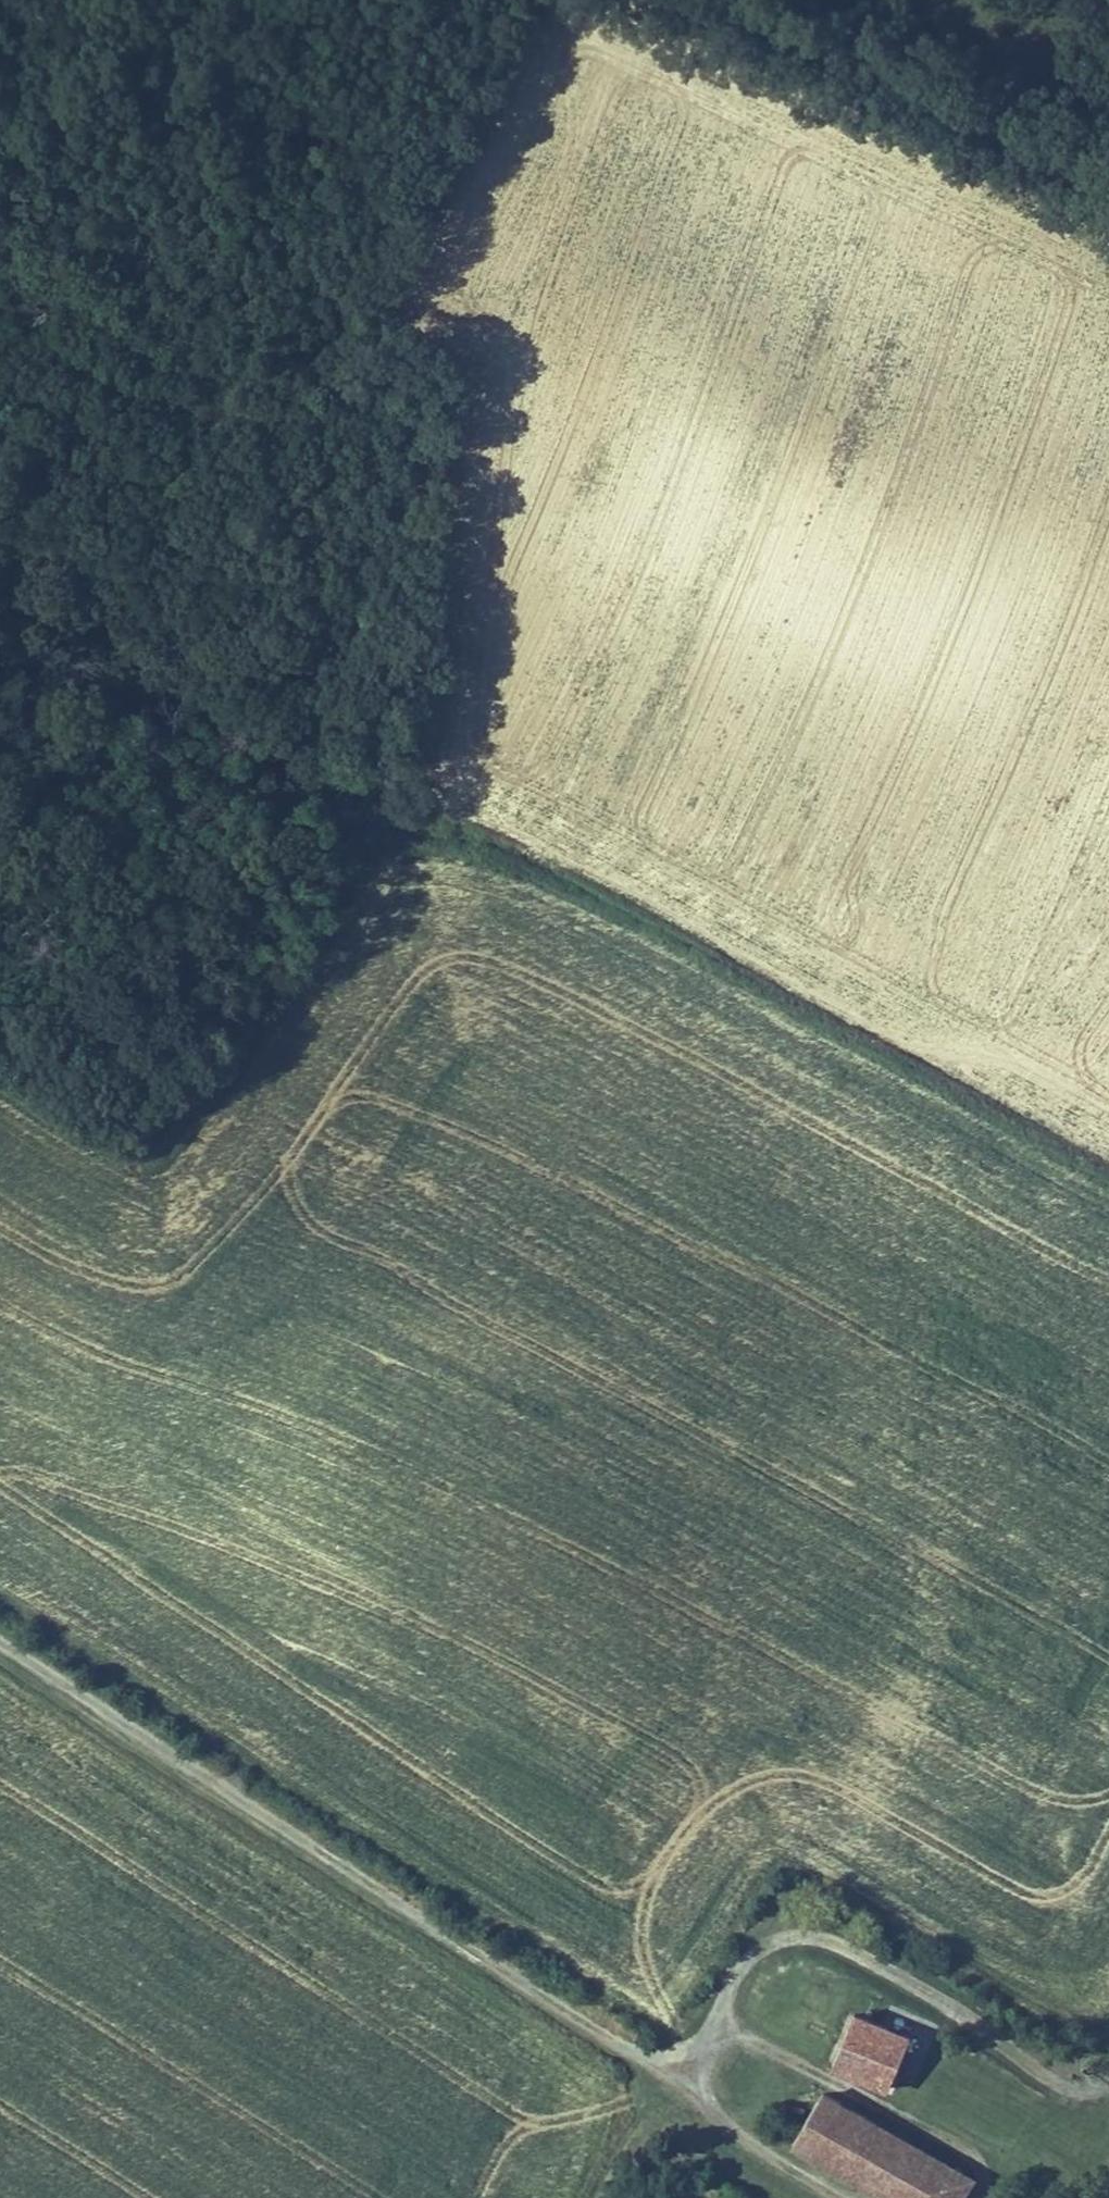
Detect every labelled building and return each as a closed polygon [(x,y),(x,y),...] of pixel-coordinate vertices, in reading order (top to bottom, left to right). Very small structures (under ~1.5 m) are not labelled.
[(910,2032),(856,2013),(838,2064),(892,2083),(910,2032)] [(885,2197),(926,2197),(949,2157),(828,2091),(796,2149),(885,2197)] [(949,2157),(926,2197),(963,2197),(977,2173),(949,2157)]
